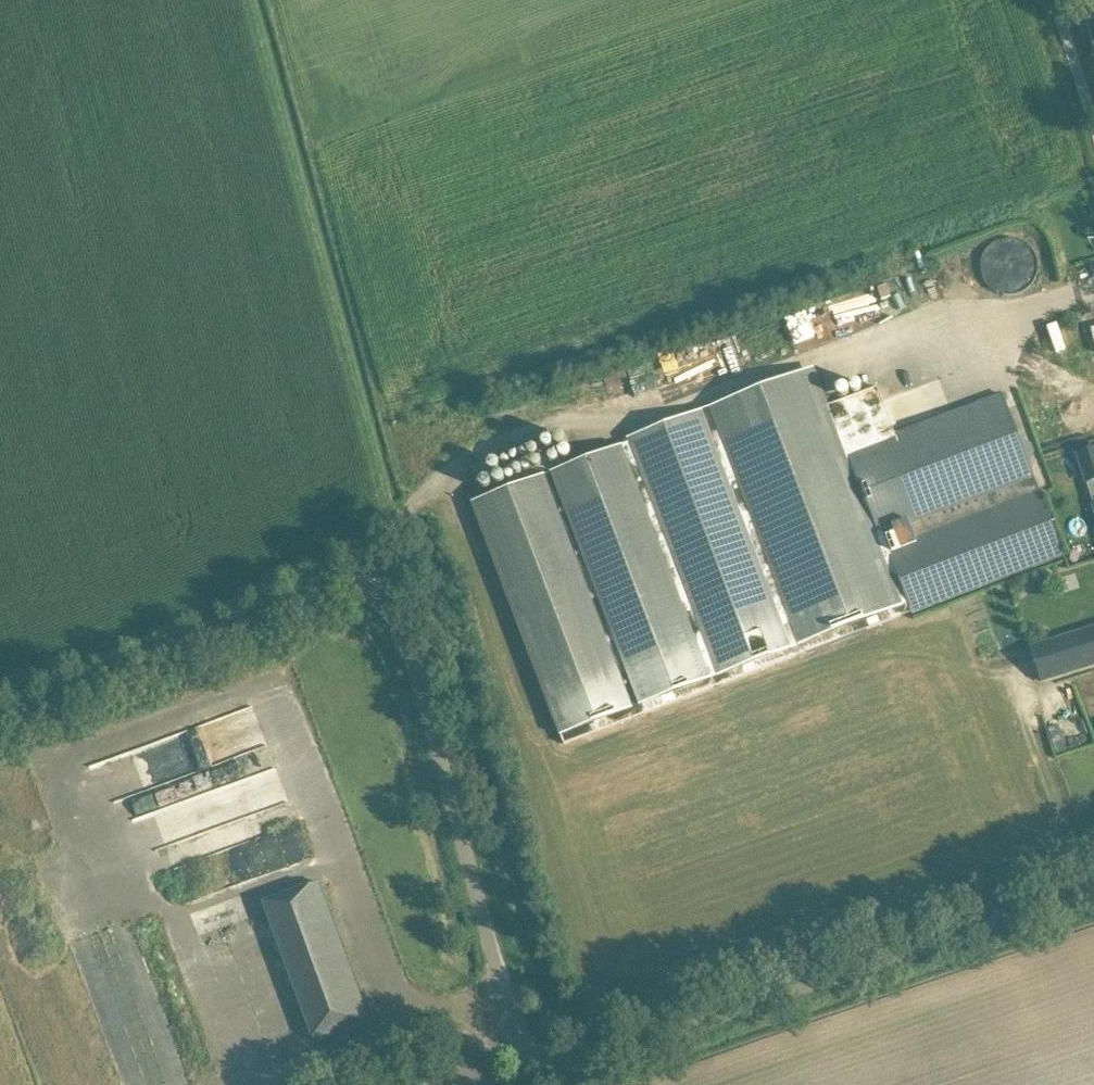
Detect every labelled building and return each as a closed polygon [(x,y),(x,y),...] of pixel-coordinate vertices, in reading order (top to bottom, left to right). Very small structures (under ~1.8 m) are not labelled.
[(877,387),(828,405),(816,371),(473,502),(496,563),(564,744),(913,612),(984,585),(1064,554),(1040,492),(1034,476),(1029,463),(1035,451),(1032,443),(1020,439),(1003,394),(896,435),(877,387)] [(1078,454),(1087,483),(1093,480),(1093,448),(1078,454)] [(1093,666),(1093,625),(1030,645),(1042,682),(1093,666)] [(262,707),(89,761),(102,803),(153,787),(160,809),(137,816),(147,848),(293,803),(282,768),(230,784),(222,758),(273,743),(262,707)] [(1059,727),(1048,730),(1056,757),(1067,754),(1059,727)] [(320,889),(263,910),(313,1048),(370,1028),(320,889)] [(437,1074),(408,1084),(441,1084),(437,1074)]
